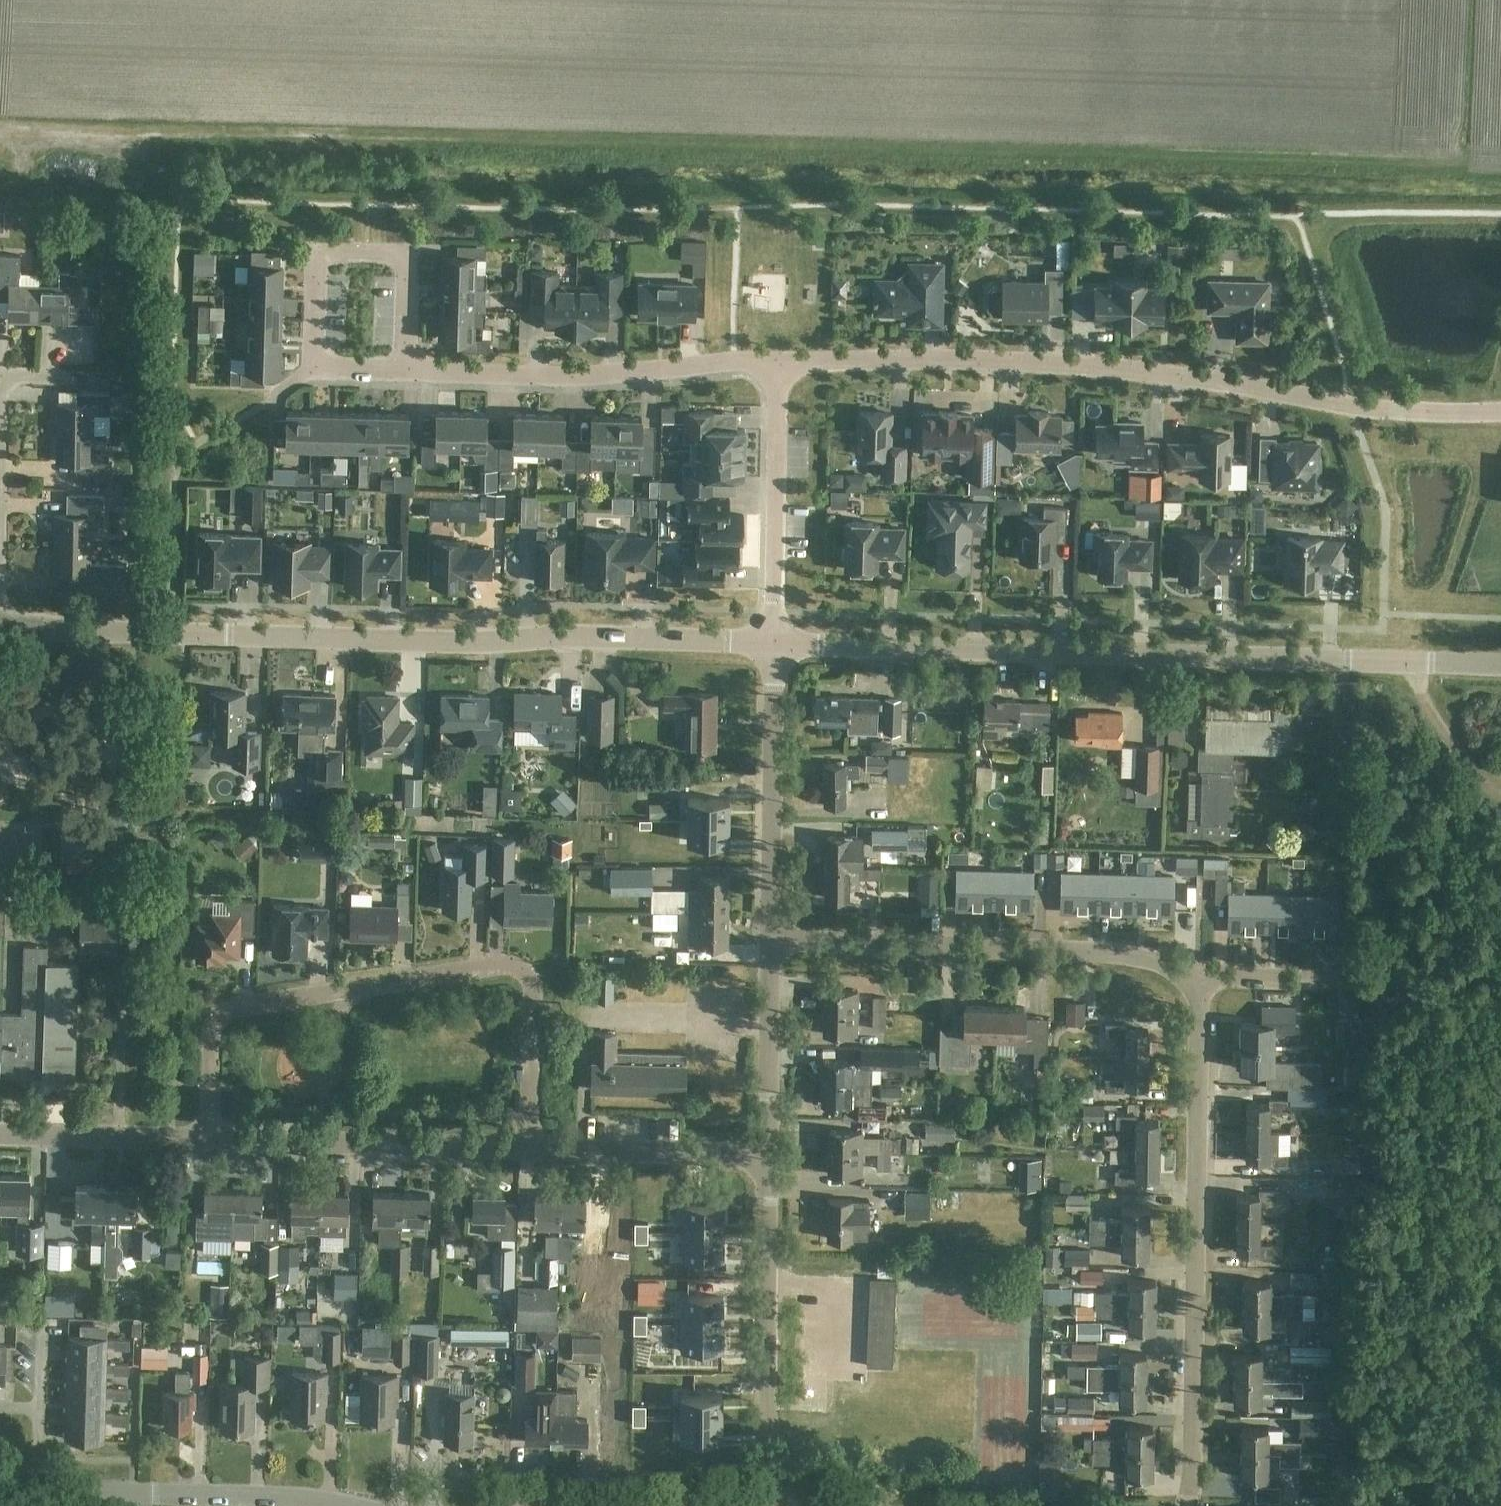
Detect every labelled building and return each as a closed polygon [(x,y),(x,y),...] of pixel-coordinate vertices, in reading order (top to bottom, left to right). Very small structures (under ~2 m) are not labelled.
[(681,262),(706,263),(706,242),(681,242),(681,262)] [(195,253),(195,273),(215,274),(215,254),(195,253)] [(9,301),(9,321),(38,321),(39,285),(19,285),(20,256),(0,255),(0,301),(9,301)] [(476,287),(486,288),(486,273),(476,273),(476,258),(442,257),(441,286),(476,287)] [(908,324),(925,324),(940,324),(942,265),(909,264),(909,275),(904,275),(898,281),(876,280),(876,298),(873,298),(873,301),(876,302),(876,313),(878,313),(881,316),(893,316),(896,313),(908,314),(908,324)] [(517,288),(527,288),(527,266),(518,266),(517,288)] [(248,295),(282,296),(283,267),(248,267),(248,281),(238,281),(237,296),(248,296),(248,295)] [(1003,286),(993,286),(987,292),(986,308),(992,314),(1002,314),(1002,319),(1046,320),(1046,312),(1061,313),(1062,268),(1044,268),(1044,282),(1003,281),(1003,286)] [(20,271),(20,281),(41,281),(41,271),(20,271)] [(575,331),(577,287),(557,286),(558,272),(532,271),(531,310),(545,310),(545,326),(556,326),(556,331),(575,331)] [(39,285),(38,321),(66,322),(67,302),(99,303),(99,275),(70,274),(70,272),(55,272),(55,286),(39,285)] [(577,287),(575,331),(595,332),(595,327),(606,328),(607,312),(621,312),(622,274),(596,273),(596,288),(577,287)] [(1114,324),(1145,324),(1145,319),(1162,320),(1163,289),(1145,289),(1146,282),(1115,281),(1115,288),(1095,287),(1094,318),(1114,319),(1114,324)] [(1238,311),(1237,341),(1267,342),(1268,283),(1209,281),(1208,310),(1238,311)] [(639,284),(638,316),(694,318),(695,285),(639,284)] [(441,286),(440,310),(475,311),(475,310),(476,287),(441,286)] [(527,288),(517,288),(515,288),(515,301),(526,301),(527,288)] [(281,320),(282,296),(248,295),(248,296),(247,319),(281,320)] [(333,308),(350,309),(350,295),(333,295),(333,308)] [(210,333),(223,333),(225,304),(212,304),(210,333)] [(199,305),(198,318),(210,318),(211,305),(199,305)] [(475,311),(440,310),(440,338),(474,340),(474,325),(485,325),(485,310),(475,310),(475,311)] [(210,331),(210,318),(198,318),(198,331),(210,331)] [(247,319),(246,342),(246,343),(281,344),(281,320),(247,319)] [(479,339),(479,351),(489,351),(489,339),(479,339)] [(280,373),(281,344),(246,343),(246,342),(236,342),(235,357),(246,357),(245,372),(280,373)] [(231,371),(230,383),(242,384),(243,372),(231,371)] [(57,433),(93,434),(93,415),(109,415),(110,394),(78,393),(78,404),(57,404),(57,433)] [(121,394),(121,410),(149,411),(149,394),(121,394)] [(286,446),(311,446),(312,412),(287,411),(286,446)] [(969,455),(968,478),(991,479),(993,429),(971,429),(972,415),(956,415),(957,412),(939,411),(939,414),(923,414),(923,436),(921,436),(920,455),(939,456),(940,454),(969,455)] [(1059,449),(1060,416),(1048,415),(1048,413),(1048,412),(1028,411),(1028,412),(1029,412),(1028,415),(1016,414),(1015,434),(998,433),(997,461),(1011,461),(1011,447),(1059,449)] [(311,446),(335,447),(336,413),(312,412),(311,446)] [(436,446),(460,447),(461,412),(437,412),(436,442),(422,442),(421,466),(436,466),(436,446)] [(486,413),(461,412),(460,447),(472,447),(472,451),(476,461),(484,461),(484,468),(499,468),(499,444),(485,444),(486,413)] [(694,452),(744,453),(745,429),(714,429),(714,413),(685,412),(685,441),(695,441),(694,452)] [(860,412),(858,454),(883,455),(882,476),(904,477),(905,447),(889,447),(890,413),(860,412)] [(335,447),(359,448),(360,413),(336,413),(335,447)] [(359,448),(383,448),(384,414),(360,413),(359,448)] [(409,415),(384,414),(383,448),(408,449),(409,415)] [(514,448),(538,449),(539,415),(514,414),(513,444),(499,444),(499,468),(513,468),(514,448)] [(564,415),(539,415),(538,449),(562,450),(562,470),(576,470),(577,446),(563,446),(564,415)] [(591,451),(616,451),(617,417),(592,416),(591,447),(577,446),(576,470),(591,471),(591,451)] [(617,417),(616,451),(640,452),(639,472),(654,473),(655,448),(641,448),(641,418),(617,417)] [(1097,424),(1096,454),(1131,455),(1131,467),(1156,468),(1156,443),(1142,442),(1142,423),(1123,422),(1123,425),(1097,424)] [(93,434),(57,433),(56,462),(76,463),(76,474),(82,474),(82,484),(108,485),(109,454),(93,454),(93,434)] [(1168,443),(1168,468),(1200,469),(1199,478),(1228,479),(1230,435),(1201,434),(1200,447),(1194,446),(1194,444),(1168,443)] [(1288,443),(1284,443),(1261,442),(1259,478),(1273,479),(1273,486),(1316,487),(1317,473),(1319,471),(1320,460),(1317,457),(1318,444),(1304,443),(1301,441),(1291,440),(1288,443)] [(744,453),(694,452),(694,464),(684,463),(684,492),(713,493),(713,477),(744,477),(744,453)] [(1163,470),(1132,470),(1132,495),(1163,495),(1163,470)] [(297,471),(297,483),(310,483),(310,471),(297,471)] [(321,471),(321,483),(321,484),(334,484),(334,472),(321,471)] [(347,472),(334,472),(334,484),(347,484),(347,472)] [(381,478),(381,490),(394,490),(394,478),(381,478)] [(242,519),(260,519),(260,487),(242,487),(242,519)] [(831,489),(832,504),(847,503),(846,488),(831,489)] [(504,494),(488,493),(487,511),(503,511),(504,494)] [(76,494),(75,504),(75,516),(55,515),(55,544),(91,544),(91,525),(103,525),(104,494),(76,494)] [(520,525),(537,525),(538,496),(521,496),(520,525)] [(743,515),(729,515),(729,498),(688,498),(687,522),(701,522),(700,540),(739,541),(739,542),(743,542),(743,515)] [(1167,500),(1166,516),(1183,517),(1183,500),(1167,500)] [(985,502),(929,501),(928,535),(939,536),(938,568),(944,568),(947,572),(958,572),(962,569),(967,569),(969,534),(984,534),(985,502)] [(1022,518),(1021,560),(1053,561),(1054,531),(1066,532),(1067,508),(1054,507),(1054,519),(1022,518)] [(614,526),(627,527),(628,513),(614,512),(614,526)] [(506,516),(494,516),(494,538),(506,538),(506,516)] [(877,556),(903,557),(904,529),(877,528),(878,523),(847,522),(846,546),(844,548),(842,550),(842,555),(843,557),(846,559),(845,569),(876,570),(877,556)] [(547,529),(537,529),(536,541),(535,541),(535,582),(563,582),(564,542),(546,541),(547,529)] [(625,534),(587,533),(585,583),(589,583),(591,586),(593,587),(598,587),(601,586),(602,583),(623,584),(624,569),(629,564),(632,567),(653,567),(654,539),(625,538),(625,534)] [(1127,534),(1096,533),(1095,560),(1098,560),(1098,577),(1126,578),(1126,566),(1136,566),(1136,568),(1150,568),(1151,541),(1127,540),(1127,534)] [(197,534),(196,582),(228,583),(229,568),(259,569),(259,537),(229,536),(229,535),(197,534)] [(1214,535),(1182,534),(1181,579),(1212,580),(1213,568),(1240,569),(1241,539),(1214,538),(1214,535)] [(1287,538),(1286,583),(1319,584),(1320,568),(1341,568),(1342,542),(1320,542),(1320,539),(1287,538)] [(682,583),(715,583),(724,583),(724,567),(739,567),(739,542),(739,541),(700,540),(696,540),(696,559),(683,559),(682,583)] [(465,542),(432,541),(431,584),(463,585),(464,575),(490,576),(490,550),(464,549),(465,542)] [(91,544),(55,544),(54,573),(70,573),(70,586),(126,587),(126,564),(91,564),(91,544)] [(306,544),(277,544),(276,583),(303,584),(303,572),(312,572),(312,574),(328,574),(329,548),(306,548),(306,544)] [(378,545),(346,544),(345,586),(359,586),(361,589),(370,589),(373,587),(377,587),(377,575),(399,576),(400,550),(378,549),(378,545)] [(551,689),(563,690),(565,670),(552,669),(551,689)] [(212,692),(210,736),(234,736),(234,766),(260,767),(261,733),(245,733),(246,693),(212,692)] [(688,694),(664,694),(664,709),(687,710),(686,749),(715,749),(716,693),(689,692),(688,694)] [(516,693),(515,726),(551,727),(550,745),(574,746),(575,716),(560,715),(561,695),(516,693)] [(298,756),(312,756),(311,776),(342,777),(342,757),(324,757),(325,731),(334,731),(336,696),(284,694),(283,729),(299,730),(298,756)] [(442,695),(441,727),(474,728),(473,749),(501,749),(501,720),(488,720),(488,696),(442,695)] [(814,722),(848,723),(848,732),(874,733),(875,712),(876,698),(848,697),(848,696),(815,695),(814,722)] [(612,696),(589,696),(588,738),(611,739),(612,696)] [(364,701),(363,731),(367,731),(366,753),(412,754),(413,730),(397,729),(398,698),(368,697),(368,701),(364,701)] [(956,711),(956,697),(938,697),(939,711),(956,711)] [(884,698),(883,733),(898,733),(898,698),(884,698)] [(984,699),(983,736),(1002,737),(1003,727),(1046,729),(1047,705),(1034,704),(1034,703),(1020,703),(1020,701),(984,699)] [(1205,748),(1232,748),(1274,750),(1291,750),(1293,708),(1275,707),(1274,719),(1206,716),(1205,748)] [(1076,715),(1075,742),(1104,742),(1104,746),(1122,746),(1123,713),(1088,712),(1088,715),(1076,715)] [(1169,715),(1168,744),(1183,745),(1184,715),(1169,715)] [(1330,718),(1329,753),(1329,768),(1348,768),(1348,719),(1330,718)] [(333,732),(333,744),(348,745),(348,733),(333,732)] [(1139,747),(1138,789),(1137,804),(1159,805),(1161,748),(1139,747)] [(1231,772),(1232,748),(1205,748),(1205,771),(1202,771),(1201,820),(1187,819),(1187,836),(1232,838),(1233,772),(1231,772)] [(896,756),(866,754),(865,771),(887,772),(888,770),(896,770),(896,756)] [(850,763),(850,762),(822,763),(823,805),(845,804),(845,786),(850,786),(850,775),(858,774),(858,763),(850,763)] [(622,787),(680,788),(680,774),(622,774),(622,787)] [(875,791),(876,804),(889,803),(888,790),(875,791)] [(1322,813),(1354,814),(1355,796),(1323,795),(1322,813)] [(688,798),(687,820),(729,820),(729,799),(688,798)] [(1355,817),(1334,816),(1333,839),(1355,839),(1355,817)] [(651,819),(639,819),(639,827),(651,827),(651,819)] [(687,820),(687,841),(729,841),(729,820),(687,820)] [(908,847),(908,830),(871,830),(871,847),(908,847)] [(123,860),(123,832),(61,831),(60,859),(123,860)] [(369,846),(406,846),(406,836),(369,835),(369,846)] [(806,866),(824,865),(822,835),(804,836),(806,866)] [(331,837),(298,836),(297,860),(331,861),(331,837)] [(826,836),(825,867),(860,868),(862,868),(863,837),(826,836)] [(493,839),(492,874),(513,874),(514,839),(493,839)] [(443,866),(442,910),(471,911),(471,889),(487,890),(488,846),(463,845),(463,867),(443,866)] [(1132,851),(1120,851),(1120,860),(1132,860),(1132,851)] [(1292,856),(1292,865),(1304,865),(1304,857),(1292,856)] [(1182,859),(1181,873),(1196,873),(1196,859),(1182,859)] [(651,867),(611,868),(612,892),(652,891),(651,867)] [(860,868),(825,867),(825,898),(849,898),(849,888),(860,888),(860,868)] [(994,907),(995,871),(957,870),(956,906),(984,907),(994,907)] [(995,871),(994,907),(1013,908),(1031,908),(1032,872),(995,871)] [(1098,910),(1099,874),(1062,873),(1061,909),(1066,909),(1095,910),(1098,910)] [(922,874),(922,889),(936,889),(937,875),(922,874)] [(1136,875),(1099,874),(1098,910),(1119,911),(1135,911),(1136,875)] [(1173,876),(1136,875),(1135,911),(1148,912),(1172,912),(1173,876)] [(689,911),(727,912),(728,878),(700,877),(699,890),(690,890),(689,911)] [(397,906),(351,905),(350,938),(396,940),(396,921),(409,922),(410,882),(397,881),(397,906)] [(520,884),(505,884),(504,923),(523,924),(523,922),(551,923),(552,892),(520,891),(520,884)] [(1266,931),(1267,895),(1229,894),(1228,930),(1266,931)] [(198,925),(197,961),(215,961),(215,955),(239,956),(239,929),(254,930),(255,896),(229,895),(229,914),(212,913),(211,925),(198,925)] [(1303,896),(1267,895),(1266,931),(1302,932),(1303,896)] [(1340,897),(1303,896),(1302,932),(1339,933),(1340,897)] [(274,905),(273,953),(307,954),(307,935),(327,936),(328,908),(308,907),(308,906),(274,905)] [(80,921),(79,950),(116,951),(116,931),(138,932),(139,913),(83,911),(83,921),(80,921)] [(727,912),(689,911),(689,932),(699,932),(699,945),(727,945),(727,912)] [(42,1075),(43,1075),(42,1079),(75,1080),(78,964),(48,963),(48,944),(24,944),(23,1014),(0,1014),(0,1058),(1,1058),(1,1074),(36,1075),(42,1075)] [(652,946),(652,960),(677,960),(677,946),(652,946)] [(593,972),(593,989),(644,990),(644,974),(593,972)] [(823,1012),(857,1012),(857,990),(824,990),(823,1012)] [(873,1013),(885,1013),(885,997),(873,997),(873,1013)] [(891,1013),(905,1012),(904,1000),(890,1001),(891,1013)] [(1066,1002),(1066,1025),(1085,1025),(1085,1002),(1066,1002)] [(994,1037),(995,1006),(965,1005),(965,1014),(953,1014),(953,1027),(940,1027),(939,1063),(970,1064),(971,1036),(994,1037)] [(1036,1030),(1036,1017),(1025,1016),(1025,1007),(995,1006),(994,1037),(1017,1037),(1017,1050),(1034,1051),(1034,1065),(1047,1066),(1048,1030),(1036,1030)] [(1240,1024),(1240,1047),(1273,1047),(1273,1032),(1294,1033),(1295,1008),(1261,1007),(1261,1024),(1240,1024)] [(857,1012),(823,1012),(823,1034),(856,1034),(857,1012)] [(885,1029),(885,1013),(873,1013),(872,1029),(885,1029)] [(1350,1019),(1336,1019),(1336,1047),(1358,1048),(1358,1031),(1350,1031),(1350,1019)] [(1125,1037),(1125,1059),(1147,1059),(1148,1031),(1126,1031),(1126,1026),(1106,1025),(1105,1037),(1125,1037)] [(616,1033),(593,1033),(592,1090),(685,1092),(686,1054),(616,1052),(616,1033)] [(1272,1062),(1273,1047),(1240,1047),(1239,1070),(1254,1070),(1254,1076),(1266,1076),(1265,1087),(1320,1088),(1320,1063),(1272,1062)] [(935,1050),(903,1049),(902,1082),(934,1083),(935,1050)] [(1356,1051),(1344,1051),(1344,1083),(1357,1083),(1356,1051)] [(823,1059),(822,1081),(855,1082),(856,1060),(823,1059)] [(1147,1087),(1147,1059),(1125,1059),(1125,1079),(1105,1079),(1105,1091),(1125,1092),(1125,1087),(1147,1087)] [(855,1104),(855,1082),(822,1081),(822,1103),(855,1104)] [(1068,1101),(1093,1102),(1093,1086),(1068,1086),(1068,1101)] [(1316,1089),(1290,1088),(1290,1101),(1316,1102),(1316,1089)] [(1246,1104),(1246,1132),(1269,1133),(1269,1112),(1289,1112),(1289,1100),(1268,1099),(1268,1105),(1246,1104)] [(1104,1119),(1104,1105),(1078,1105),(1078,1116),(1083,1116),(1083,1119),(1104,1119)] [(1137,1129),(1136,1150),(1158,1150),(1158,1122),(1137,1122),(1137,1116),(1117,1116),(1117,1129),(1137,1129)] [(959,1142),(959,1129),(931,1130),(932,1143),(959,1142)] [(828,1152),(861,1153),(862,1131),(828,1131),(828,1152)] [(1268,1154),(1269,1133),(1246,1132),(1245,1161),(1268,1161),(1268,1166),(1288,1167),(1288,1154),(1268,1154)] [(878,1139),(879,1154),(900,1154),(900,1138),(878,1139)] [(1360,1173),(1361,1141),(1350,1141),(1350,1157),(1333,1157),(1333,1173),(1360,1173)] [(1158,1150),(1136,1150),(1136,1172),(1116,1171),(1116,1183),(1136,1184),(1137,1179),(1158,1179),(1158,1150)] [(861,1174),(861,1153),(828,1152),(827,1174),(861,1174)] [(900,1170),(900,1154),(879,1154),(879,1170),(900,1170)] [(18,1223),(29,1223),(30,1175),(0,1174),(0,1212),(18,1212),(18,1223)] [(1348,1191),(1348,1182),(1309,1181),(1308,1194),(1341,1195),(1341,1191),(1348,1191)] [(106,1187),(76,1186),(76,1198),(63,1197),(62,1216),(93,1217),(92,1243),(105,1243),(106,1187)] [(136,1188),(106,1187),(105,1243),(117,1244),(118,1217),(135,1218),(136,1188)] [(211,1216),(233,1217),(234,1190),(204,1189),(204,1215),(199,1215),(198,1236),(210,1236),(211,1216)] [(234,1190),(233,1217),(254,1217),(253,1237),(267,1237),(267,1217),(262,1217),(263,1190),(234,1190)] [(319,1234),(320,1218),(320,1191),(292,1191),(291,1218),(292,1218),(292,1238),(306,1238),(306,1232),(319,1232),(319,1234)] [(346,1219),(349,1219),(349,1192),(320,1191),(320,1218),(319,1234),(333,1234),(346,1234),(346,1219)] [(1237,1224),(1260,1225),(1260,1204),(1280,1205),(1280,1191),(1259,1191),(1259,1196),(1238,1196),(1237,1224)] [(983,1207),(984,1194),(953,1192),(952,1204),(983,1207)] [(401,1221),(402,1193),(373,1193),(372,1227),(380,1228),(379,1245),(392,1245),(391,1276),(400,1276),(401,1246),(401,1221)] [(431,1194),(402,1193),(401,1221),(415,1221),(415,1233),(427,1234),(427,1221),(430,1221),(431,1194)] [(930,1218),(929,1193),(904,1193),(905,1218),(930,1218)] [(1090,1209),(1090,1193),(1065,1193),(1065,1209),(1090,1209)] [(515,1216),(504,1216),(504,1195),(474,1194),(473,1216),(488,1217),(487,1237),(515,1237),(515,1216)] [(534,1224),(560,1225),(560,1196),(535,1196),(534,1224)] [(586,1197),(560,1196),(560,1225),(585,1225),(586,1197)] [(852,1239),(853,1226),(869,1227),(869,1207),(853,1207),(853,1200),(828,1200),(827,1238),(852,1239)] [(683,1205),(682,1232),(724,1233),(724,1206),(683,1205)] [(1089,1219),(1089,1231),(1149,1232),(1149,1207),(1122,1207),(1122,1220),(1089,1219)] [(634,1232),(648,1232),(648,1222),(634,1222),(634,1232)] [(43,1224),(29,1223),(18,1223),(17,1251),(42,1252),(43,1224)] [(277,1225),(278,1239),(289,1239),(288,1224),(277,1225)] [(1259,1246),(1260,1225),(1237,1224),(1237,1253),(1259,1253),(1259,1259),(1279,1259),(1279,1246),(1259,1246)] [(597,1274),(598,1226),(583,1226),(583,1273),(597,1274)] [(152,1228),(134,1227),(133,1255),(151,1256),(152,1228)] [(1149,1232),(1089,1231),(1089,1243),(1122,1243),(1121,1256),(1148,1257),(1149,1232)] [(647,1242),(648,1232),(634,1232),(634,1242),(647,1242)] [(682,1232),(682,1260),(723,1261),(724,1233),(682,1232)] [(559,1258),(559,1236),(546,1236),(546,1258),(559,1258)] [(572,1236),(559,1236),(559,1258),(571,1258),(572,1236)] [(64,1242),(45,1241),(44,1267),(63,1268),(64,1242)] [(279,1243),(261,1243),(260,1271),(278,1272),(279,1243)] [(299,1246),(280,1245),(280,1268),(299,1268),(299,1246)] [(439,1246),(423,1245),(422,1273),(438,1274),(439,1246)] [(409,1276),(409,1269),(409,1246),(401,1246),(400,1276),(409,1276)] [(514,1247),(494,1246),(493,1283),(513,1283),(514,1247)] [(1046,1265),(1059,1265),(1059,1246),(1047,1246),(1046,1265)] [(1089,1265),(1089,1249),(1065,1248),(1064,1263),(1089,1265)] [(892,1276),(893,1266),(879,1266),(878,1275),(892,1276)] [(1092,1283),(1097,1283),(1113,1283),(1113,1271),(1093,1271),(1092,1283)] [(1315,1272),(1291,1271),(1290,1287),(1314,1288),(1315,1272)] [(334,1273),(334,1298),(356,1298),(357,1274),(334,1273)] [(871,1280),(870,1292),(895,1293),(896,1281),(871,1280)] [(658,1303),(658,1281),(638,1281),(638,1303),(658,1303)] [(1129,1281),(1129,1292),(1096,1291),(1096,1304),(1155,1306),(1156,1281),(1129,1281)] [(1302,1293),(1271,1292),(1271,1282),(1244,1281),(1243,1306),(1302,1307),(1302,1293)] [(519,1289),(518,1316),(554,1317),(555,1290),(519,1289)] [(870,1304),(895,1305),(895,1293),(870,1292),(870,1304)] [(1302,1293),(1304,1318),(1318,1317),(1317,1292),(1302,1293)] [(682,1296),(682,1323),(723,1324),(723,1296),(682,1296)] [(1021,1337),(1021,1298),(933,1296),(933,1336),(1021,1337)] [(870,1304),(869,1317),(894,1318),(895,1305),(870,1304)] [(1155,1306),(1096,1304),(1095,1316),(1128,1317),(1128,1329),(1155,1330),(1155,1306)] [(1302,1317),(1302,1307),(1243,1306),(1243,1331),(1270,1332),(1270,1316),(1281,1317),(1302,1317)] [(647,1313),(634,1313),(633,1323),(647,1323),(647,1313)] [(869,1329),(894,1330),(894,1318),(869,1317),(869,1329)] [(1100,1338),(1101,1321),(1068,1321),(1068,1333),(1076,1333),(1076,1338),(1100,1338)] [(316,1326),(316,1323),(300,1323),(300,1344),(318,1344),(318,1326),(316,1326)] [(647,1323),(633,1323),(633,1333),(646,1333),(647,1323)] [(682,1323),(681,1350),(722,1351),(723,1324),(682,1323)] [(1353,1343),(1353,1325),(1320,1325),(1320,1343),(1353,1343)] [(391,1327),(363,1326),(362,1355),(390,1356),(391,1327)] [(868,1341),(893,1342),(894,1330),(869,1329),(868,1341)] [(340,1361),(340,1333),(326,1333),(325,1361),(340,1361)] [(409,1362),(410,1335),(396,1334),(396,1362),(409,1362)] [(438,1373),(439,1335),(417,1334),(416,1373),(438,1373)] [(68,1338),(68,1363),(106,1364),(107,1349),(107,1346),(114,1346),(113,1349),(129,1349),(129,1341),(107,1340),(107,1339),(68,1338)] [(893,1355),(893,1352),(893,1342),(868,1341),(868,1354),(893,1355)] [(1097,1356),(1097,1341),(1071,1341),(1071,1357),(1097,1356)] [(208,1380),(208,1355),(195,1355),(195,1346),(182,1346),(182,1355),(193,1355),(193,1380),(208,1380)] [(1330,1362),(1330,1346),(1290,1346),(1290,1362),(1330,1362)] [(168,1347),(142,1347),(142,1368),(168,1368),(168,1347)] [(629,1364),(628,1350),(608,1352),(609,1365),(629,1364)] [(516,1384),(535,1384),(536,1353),(517,1353),(516,1384)] [(867,1367),(891,1368),(892,1368),(893,1355),(868,1354),(867,1367)] [(1120,1354),(1120,1365),(1087,1365),(1087,1378),(1147,1379),(1147,1354),(1120,1354)] [(1235,1355),(1235,1380),(1292,1380),(1292,1366),(1262,1365),(1262,1355),(1235,1355)] [(267,1386),(268,1358),(244,1357),(243,1384),(221,1383),(220,1430),(253,1430),(254,1385),(267,1386)] [(128,1365),(106,1364),(68,1363),(67,1389),(106,1390),(106,1373),(106,1371),(113,1371),(113,1374),(128,1374),(128,1365)] [(584,1408),(600,1408),(601,1400),(598,1400),(598,1372),(584,1372),(584,1408)] [(194,1409),(194,1394),(189,1394),(189,1373),(175,1373),(175,1394),(165,1394),(165,1429),(191,1429),(191,1409),(194,1409)] [(327,1395),(328,1374),(292,1374),(291,1420),(323,1420),(323,1395),(327,1395)] [(397,1395),(397,1377),(362,1377),(361,1422),(393,1422),(393,1395),(397,1395)] [(1147,1379),(1087,1378),(1086,1389),(1119,1389),(1119,1404),(1146,1404),(1147,1379)] [(1292,1390),(1292,1380),(1235,1380),(1235,1405),(1262,1405),(1262,1390),(1292,1390)] [(616,1411),(621,1386),(607,1384),(602,1408),(616,1411)] [(67,1389),(66,1414),(105,1415),(105,1398),(105,1396),(112,1396),(112,1399),(127,1399),(127,1390),(106,1390),(67,1389)] [(556,1443),(557,1392),(536,1392),(536,1420),(526,1419),(525,1443),(556,1443)] [(577,1420),(577,1409),(577,1392),(557,1392),(556,1443),(587,1444),(587,1420),(577,1420)] [(471,1443),(472,1407),(472,1394),(446,1393),(444,1442),(471,1443)] [(681,1393),(680,1414),(686,1414),(722,1415),(722,1394),(681,1393)] [(1067,1411),(1093,1410),(1093,1395),(1067,1395),(1067,1411)] [(1291,1416),(1330,1416),(1330,1401),(1291,1401),(1291,1416)] [(632,1404),(632,1414),(645,1414),(645,1405),(632,1404)] [(126,1416),(105,1415),(66,1414),(65,1440),(104,1441),(104,1424),(104,1422),(111,1422),(111,1424),(126,1425),(126,1416)] [(645,1414),(632,1414),(632,1424),(645,1424),(645,1414)] [(680,1414),(680,1436),(721,1436),(722,1415),(680,1414)] [(1040,1427),(1040,1440),(1040,1450),(1049,1450),(1049,1428),(1092,1428),(1092,1415),(1042,1415),(1042,1427),(1040,1427)] [(1328,1432),(1328,1418),(1292,1418),(1293,1432),(1328,1432)] [(1093,1452),(1152,1453),(1153,1428),(1126,1428),(1125,1439),(1093,1438),(1093,1452)] [(1299,1440),(1268,1439),(1269,1429),(1242,1428),(1242,1453),(1299,1454),(1299,1440)] [(1093,1462),(1125,1463),(1125,1477),(1152,1477),(1152,1453),(1093,1452),(1093,1462)] [(1299,1464),(1299,1454),(1242,1453),(1241,1478),(1268,1479),(1268,1464),(1299,1464)]
